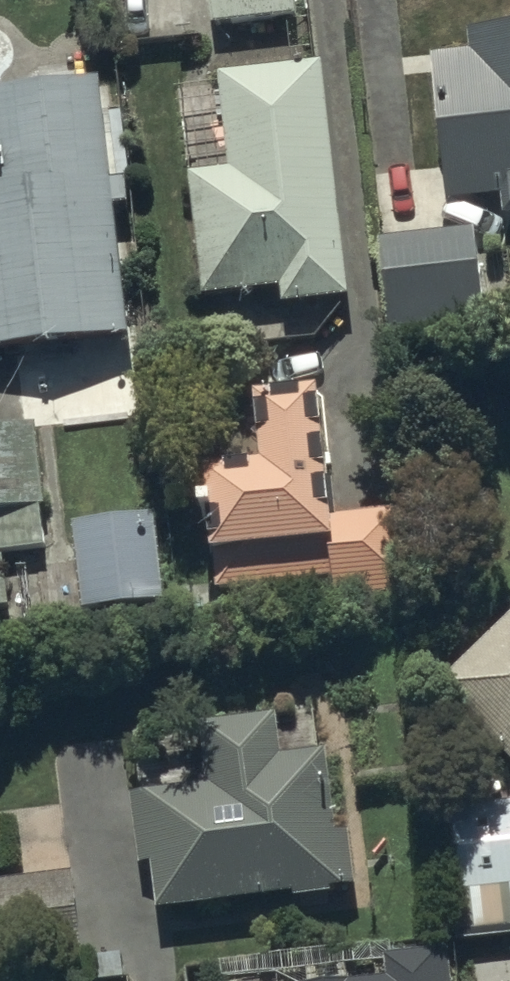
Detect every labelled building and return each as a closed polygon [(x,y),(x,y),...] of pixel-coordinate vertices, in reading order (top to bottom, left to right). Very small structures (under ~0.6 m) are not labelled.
[(210,37),(294,29),(291,0),(205,0),(210,37)] [(434,55),(449,201),(503,195),(506,217),(509,217),(509,25),(469,29),(471,51),(434,55)] [(219,84),(228,181),(189,185),(202,306),(279,298),(281,317),(347,310),(322,75),(219,84)] [(124,349),(98,96),(0,106),(0,362),(124,349)] [(380,252),(387,335),(388,342),(482,334),(474,244),(380,252)] [(332,581),(332,596),(399,594),(398,513),(326,515),(326,482),(333,481),(332,444),(321,444),(320,403),(257,404),(259,478),(207,479),(209,512),(198,513),(200,534),(212,533),(216,590),(332,581)] [(0,436),(0,561),(40,558),(39,533),(54,532),(53,515),(41,516),(35,434),(0,436)] [(158,522),(74,527),(79,620),(164,616),(158,522)] [(438,699),(509,774),(509,630),(438,699)] [(206,799),(135,805),(141,878),(153,877),(157,922),(294,910),(294,914),(335,910),(335,904),(356,903),(351,842),(330,844),(324,767),(279,771),(276,732),(201,738),(206,799)] [(443,818),(455,944),(509,939),(509,812),(443,818)] [(0,885),(0,980),(13,980),(80,975),(70,878),(0,885)] [(445,965),(383,971),(384,980),(447,980),(445,965)]
